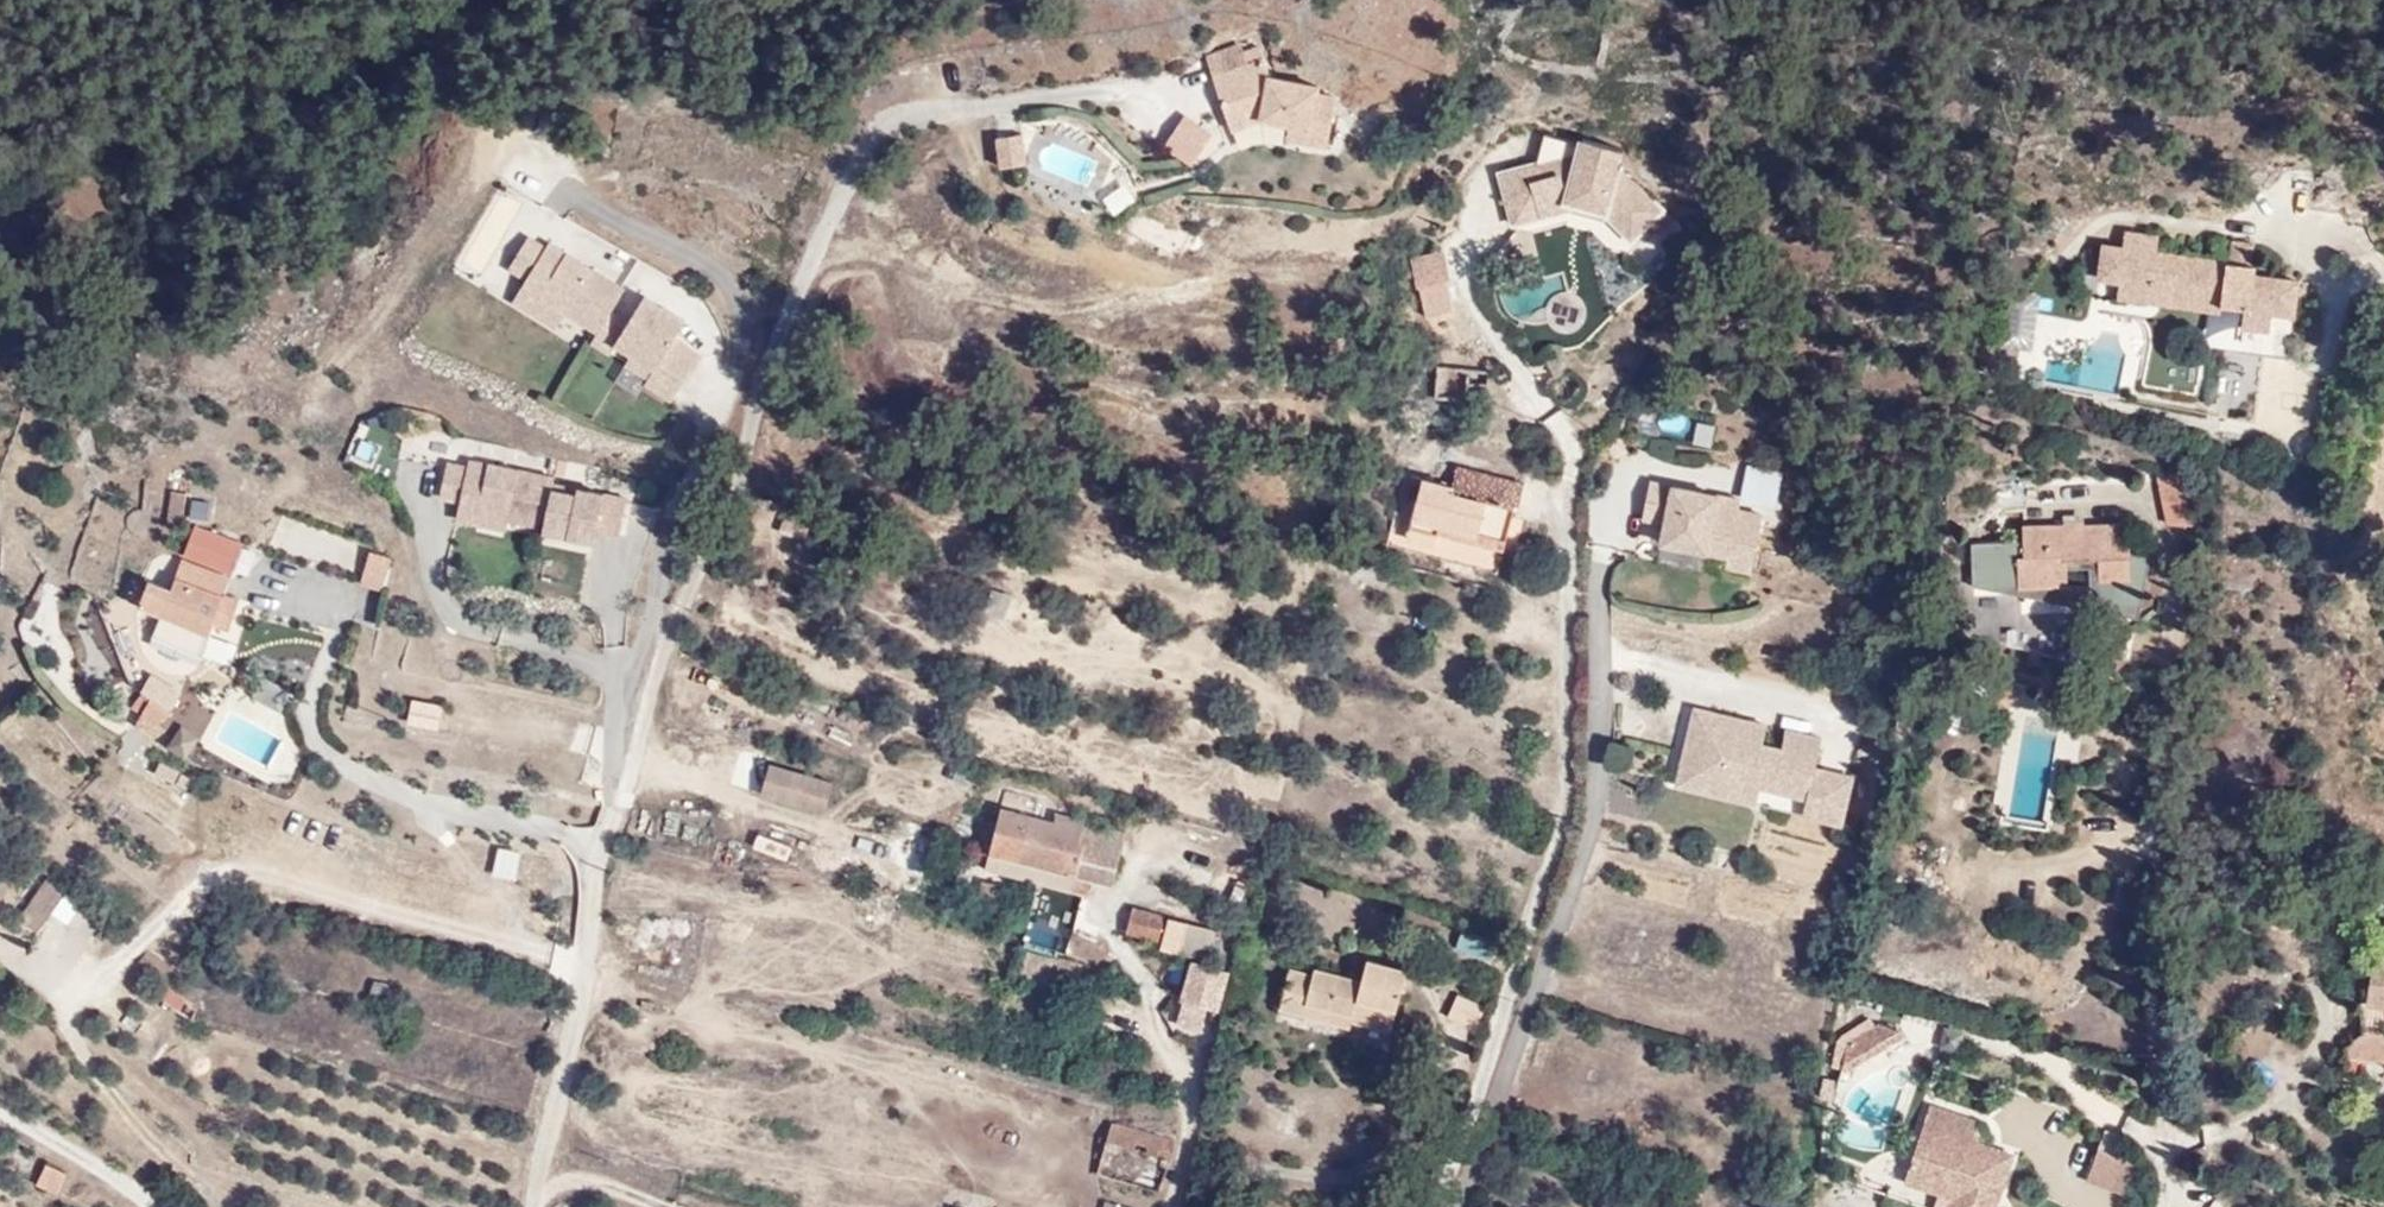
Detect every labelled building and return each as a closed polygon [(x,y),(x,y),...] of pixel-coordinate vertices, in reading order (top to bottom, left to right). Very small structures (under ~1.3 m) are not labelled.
[(1256,71),(1253,56),(1251,50),(1215,60),(1223,83),(1256,71)] [(1253,56),(1256,71),(1223,83),(1239,134),(1276,122),(1298,126),(1317,131),(1314,147),(1334,152),(1344,105),(1324,101),(1326,90),(1280,81),(1269,51),(1253,56)] [(1180,112),(1165,148),(1198,161),(1213,125),(1180,112)] [(1491,164),(1501,213),(1529,206),(1523,182),(1527,181),(1531,172),(1553,179),(1558,196),(1566,194),(1593,202),(1622,230),(1652,199),(1623,172),(1606,167),(1613,142),(1573,130),(1571,135),(1535,125),(1525,160),(1516,158),(1491,164)] [(1298,126),(1295,143),(1314,147),(1317,131),(1298,126)] [(1034,165),(1031,134),(1003,138),(1006,168),(1034,165)] [(1527,181),(1523,182),(1529,206),(1558,196),(1553,179),(1531,172),(1527,181)] [(1100,193),(1112,213),(1136,198),(1123,178),(1100,193)] [(1651,232),(1630,252),(1642,265),(1663,246),(1651,232)] [(1444,250),(1419,256),(1424,284),(1451,277),(1444,250)] [(522,273),(504,306),(523,315),(524,316),(527,310),(543,318),(536,331),(563,346),(597,364),(602,354),(607,344),(613,334),(620,320),(543,278),(540,283),(522,273)] [(2106,282),(2098,314),(2119,320),(2115,334),(2215,362),(2216,358),(2239,364),(2235,382),(2258,388),(2263,371),(2284,377),(2294,344),(2250,332),(2253,323),(2214,312),(2212,322),(2194,317),(2197,307),(2157,296),(2160,282),(2132,274),(2128,288),(2106,282)] [(2197,307),(2194,317),(2212,322),(2214,312),(2197,307)] [(524,316),(523,315),(510,337),(555,361),(563,346),(536,331),(543,318),(527,310),(524,316)] [(646,316),(636,334),(653,343),(663,325),(646,316)] [(631,344),(613,334),(607,344),(602,354),(597,364),(616,374),(622,364),(638,374),(632,384),(656,397),(662,387),(688,402),(704,371),(678,356),(688,338),(663,325),(653,343),(636,334),(631,344)] [(2085,379),(2110,386),(2122,342),(2097,335),(2085,379)] [(688,402),(662,387),(656,397),(653,403),(679,417),(688,402)] [(1686,433),(1688,413),(1660,411),(1658,431),(1686,433)] [(358,418),(345,458),(373,467),(386,427),(358,418)] [(2215,508),(2216,485),(2179,473),(2183,498),(2215,508)] [(1471,495),(1443,489),(1435,522),(1439,523),(1435,540),(1463,547),(1466,532),(1528,549),(1543,489),(1476,475),(1471,495)] [(1657,501),(1679,506),(1677,515),(1674,534),(1740,548),(1738,557),(1764,562),(1775,507),(1750,502),(1752,492),(1662,475),(1657,501)] [(478,484),(497,488),(499,481),(480,476),(478,484)] [(458,479),(450,513),(470,517),(489,522),(488,529),(518,537),(553,545),(562,509),(563,503),(565,497),(499,481),(497,488),(478,484),(458,479)] [(190,537),(195,502),(177,495),(173,535),(190,537)] [(2189,531),(2213,532),(2215,508),(2183,498),(2189,531)] [(1679,506),(1657,501),(1655,511),(1677,515),(1679,506)] [(563,503),(562,509),(597,517),(598,511),(563,503)] [(553,545),(552,549),(578,555),(581,544),(605,549),(628,555),(637,520),(598,511),(597,517),(562,509),(553,545)] [(355,572),(365,545),(282,515),(272,543),(355,572)] [(466,534),(515,547),(518,537),(488,529),(489,522),(470,517),(466,534)] [(2123,566),(2124,586),(2152,586),(2148,523),(2045,528),(2045,557),(2037,557),(2038,590),(2091,588),(2091,567),(2123,566)] [(581,544),(578,555),(602,561),(605,549),(581,544)] [(378,559),(371,581),(371,589),(390,594),(399,566),(378,559)] [(145,599),(138,597),(130,610),(164,626),(159,639),(207,660),(220,630),(233,635),(244,610),(229,604),(235,588),(189,569),(175,598),(152,588),(145,599)] [(999,617),(1007,594),(986,587),(979,609),(999,617)] [(143,732),(164,745),(178,718),(170,714),(176,702),(164,696),(157,708),(148,723),(143,732)] [(412,696),(406,721),(438,728),(444,703),(412,696)] [(1704,701),(1701,715),(1725,720),(1728,707),(1704,701)] [(157,708),(149,702),(139,717),(148,723),(157,708)] [(1701,715),(1690,761),(1737,772),(1738,765),(1772,773),(1770,779),(1767,795),(1813,806),(1852,815),(1863,767),(1825,759),(1831,730),(1796,722),(1792,742),(1772,737),(1774,726),(1755,722),(1757,714),(1728,707),(1725,720),(1701,715)] [(1926,709),(1923,724),(1942,730),(1946,715),(1926,709)] [(1757,714),(1755,722),(1774,726),(1776,718),(1757,714)] [(1907,753),(1922,756),(1924,744),(1909,740),(1907,753)] [(1737,772),(1690,761),(1687,777),(1767,795),(1770,779),(1772,773),(1738,765),(1737,772)] [(773,777),(762,806),(820,824),(830,795),(773,777)] [(1014,783),(996,778),(993,791),(1011,795),(1014,783)] [(1000,819),(986,877),(1097,903),(1101,885),(1117,887),(1130,831),(1111,827),(1110,835),(1054,823),(1052,830),(1000,819)] [(757,831),(752,846),(788,858),(793,843),(757,831)] [(30,916),(50,931),(74,898),(54,883),(30,916)] [(50,931),(30,916),(21,928),(42,943),(50,931)] [(1136,918),(1131,938),(1163,946),(1168,925),(1136,918)] [(1166,953),(1210,965),(1217,937),(1173,926),(1166,953)] [(1465,954),(1500,965),(1506,944),(1471,933),(1465,954)] [(1364,1018),(1402,1028),(1407,1012),(1420,966),(1379,955),(1374,975),(1328,962),(1327,972),(1300,965),(1289,1019),(1319,1027),(1321,1018),(1361,1028),(1364,1018)] [(2379,967),(2372,1010),(2383,1012),(2383,968),(2379,967)] [(1195,971),(1186,1009),(1217,1017),(1228,979),(1195,971)] [(1463,1006),(1458,1025),(1485,1033),(1491,1015),(1463,1006)] [(1321,1018),(1319,1027),(1358,1036),(1361,1028),(1321,1018)] [(1847,1072),(1851,1080),(1907,1046),(1902,1038),(1882,1031),(1852,1050),(1847,1072)] [(2383,1072),(2383,1041),(2370,1040),(2354,1053),(2354,1069),(2383,1072)] [(1945,1118),(1938,1138),(1978,1152),(1985,1132),(1945,1118)] [(1179,1143),(1118,1127),(1104,1178),(1163,1196),(1179,1143)] [(2016,1165),(1978,1152),(1938,1138),(1927,1135),(1913,1175),(1962,1192),(1957,1206),(2001,1206),(2016,1165)] [(2139,1171),(2102,1157),(2091,1190),(2128,1202),(2139,1171)] [(43,1196),(66,1203),(72,1182),(49,1175),(43,1196)] [(1951,1206),(1957,1206),(1962,1192),(1913,1175),(1907,1192),(1951,1206)]
